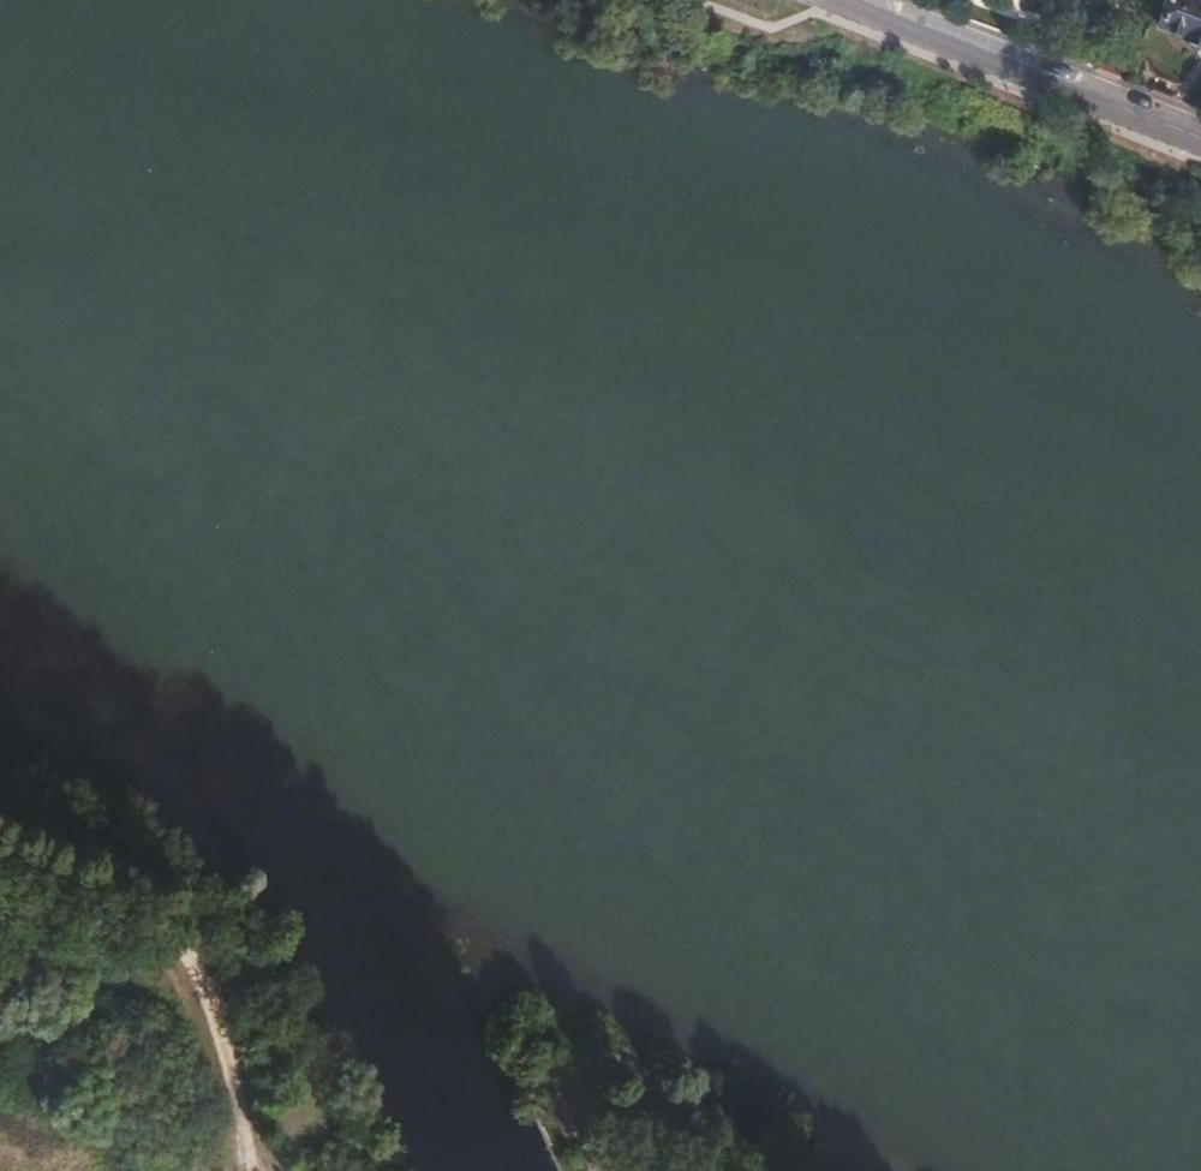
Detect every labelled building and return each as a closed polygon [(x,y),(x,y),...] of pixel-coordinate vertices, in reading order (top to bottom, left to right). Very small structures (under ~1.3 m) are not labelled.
[(1200,0),(1165,0),(1156,25),(1178,34),(1179,37),(1200,46),(1200,1),(1200,0)]
